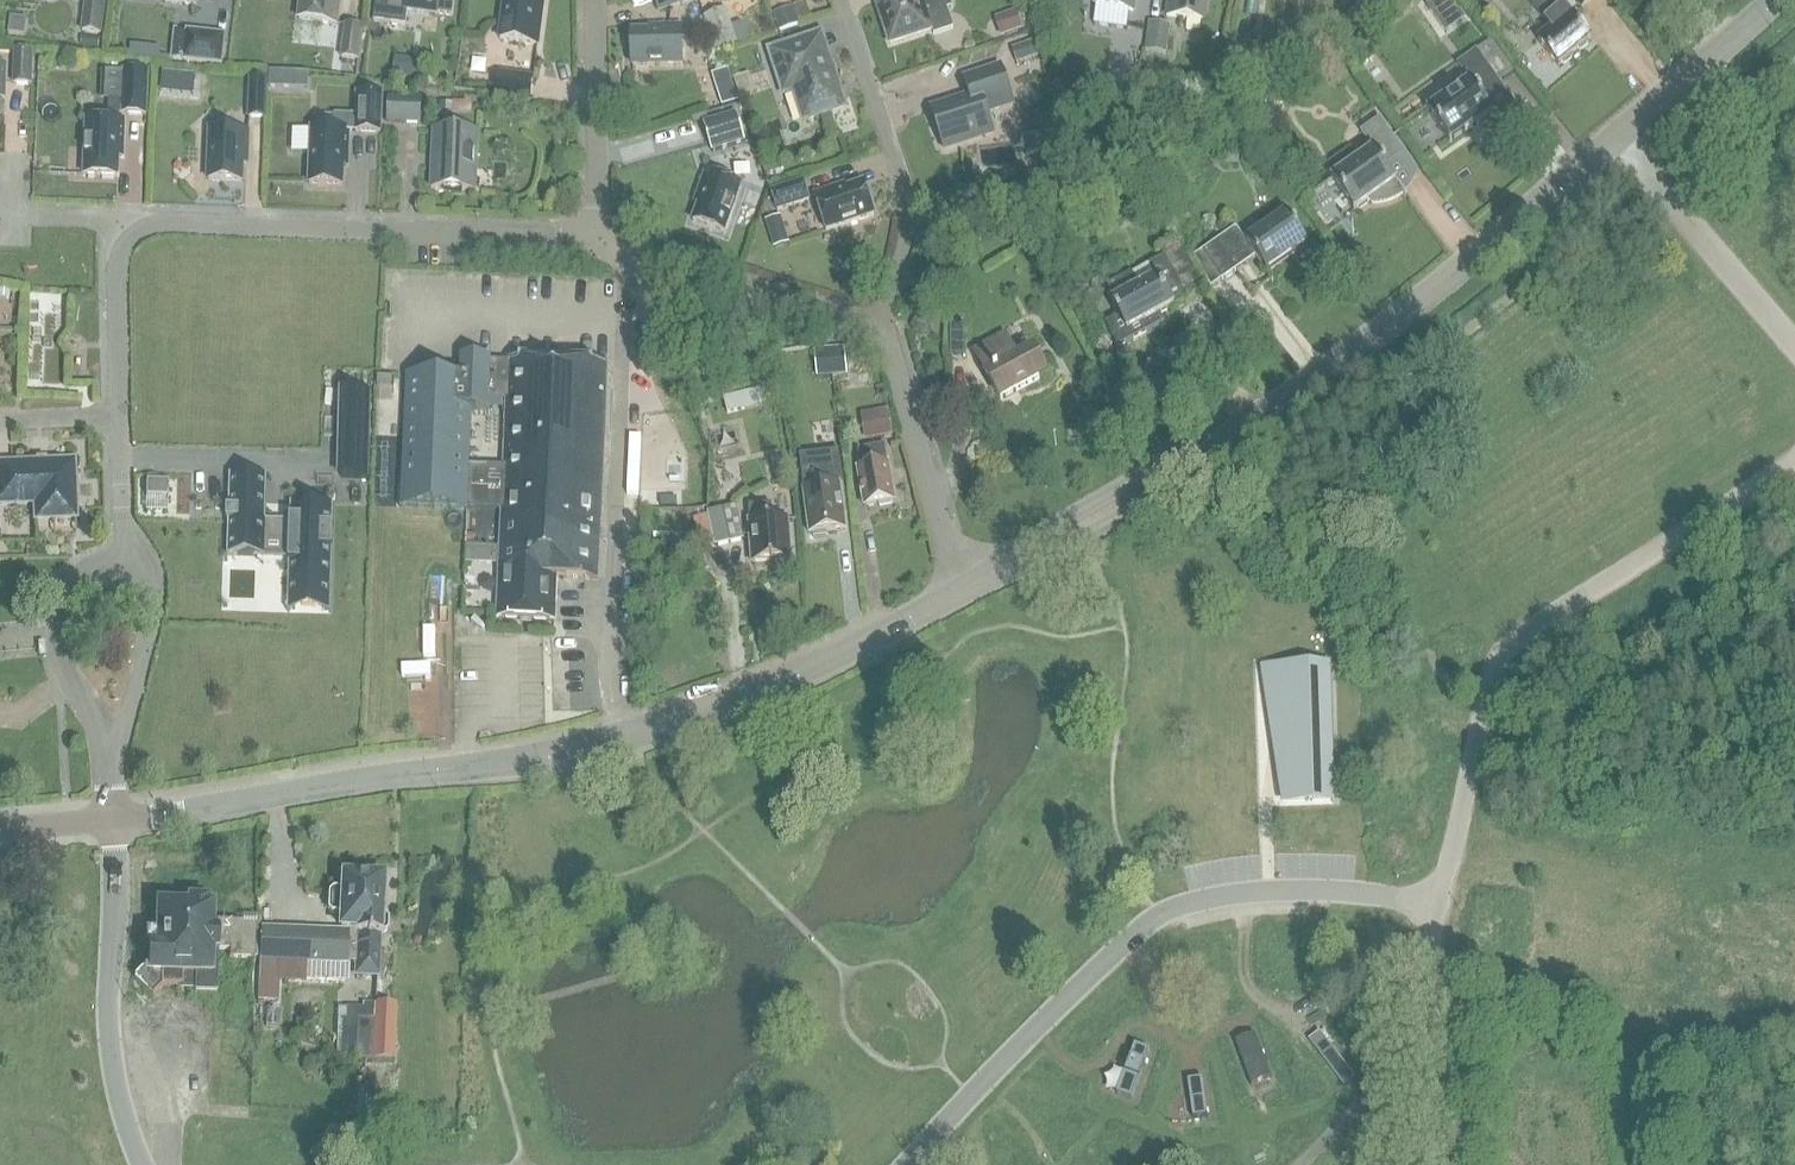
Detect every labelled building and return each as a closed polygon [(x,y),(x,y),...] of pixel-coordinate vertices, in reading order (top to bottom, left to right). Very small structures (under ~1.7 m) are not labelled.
[(82,31),(101,34),(105,0),(86,0),(82,31)] [(299,20),(337,25),(339,6),(335,5),(335,0),(302,0),(299,20)] [(437,14),(439,0),(390,0),(389,7),(375,5),(373,21),(406,25),(408,10),(437,14)] [(437,14),(453,16),(455,0),(439,0),(437,14)] [(500,40),(537,45),(540,27),(535,26),(539,0),(505,0),(500,40)] [(659,11),(690,0),(656,0),(659,11)] [(876,1),(890,44),(932,30),(933,34),(951,28),(946,11),(941,12),(937,0),(880,0),(876,1)] [(1135,0),(1097,0),(1093,29),(1126,33),(1122,63),(1140,65),(1145,27),(1127,24),(1129,11),(1133,11),(1135,0)] [(1204,22),(1207,0),(1169,0),(1167,17),(1204,22)] [(1453,0),(1434,0),(1426,5),(1445,33),(1466,19),(1453,0)] [(1590,39),(1557,0),(1536,0),(1530,5),(1552,30),(1538,42),(1558,66),(1590,39)] [(1582,10),(1594,0),(1573,0),(1582,10)] [(799,24),(793,7),(773,14),(780,31),(799,24)] [(704,17),(715,51),(738,43),(726,9),(704,17)] [(1000,16),(1006,35),(1022,29),(1015,10),(1000,16)] [(1170,25),(1149,22),(1145,51),(1166,54),(1170,25)] [(364,27),(345,24),(341,60),(360,62),(364,27)] [(631,32),(632,65),(682,64),(682,27),(663,27),(663,31),(631,32)] [(226,35),(186,31),(183,62),(223,66),(226,35)] [(794,91),(804,122),(845,108),(821,34),(770,51),(784,95),(794,91)] [(1450,144),(1493,113),(1481,97),(1515,73),(1492,40),(1457,65),(1470,83),(1428,113),(1450,144)] [(1013,49),(1018,64),(1040,56),(1035,42),(1013,49)] [(32,52),(16,51),(14,85),(31,85),(32,52)] [(398,70),(424,74),(426,58),(401,54),(398,70)] [(1013,104),(1001,67),(964,79),(971,99),(932,112),(944,148),(993,132),(987,113),(1013,104)] [(148,116),(149,70),(123,70),(123,101),(109,100),(108,121),(87,120),(84,176),(118,177),(119,143),(123,143),(124,121),(120,121),(120,114),(122,114),(122,115),(148,116)] [(172,88),(173,73),(159,72),(158,86),(172,88)] [(270,73),(270,89),(289,90),(289,73),(270,73)] [(497,96),(530,100),(533,79),(500,74),(497,96)] [(267,80),(250,80),(249,118),(265,118),(267,80)] [(383,94),(356,93),(355,133),(382,133),(383,94)] [(735,95),(720,100),(722,108),(738,103),(735,95)] [(422,98),(389,97),(388,122),(421,124),(422,98)] [(441,102),(440,113),(452,113),(453,102),(441,102)] [(745,142),(736,114),(704,124),(713,152),(745,142)] [(1396,198),(1399,197),(1404,194),(1405,195),(1406,194),(1385,165),(1403,152),(1380,119),(1360,133),(1373,151),(1358,162),(1350,149),(1324,168),(1354,212),(1369,201),(1372,204),(1376,204),(1379,204),(1382,203),(1385,203),(1391,201),(1396,198)] [(349,130),(312,128),(309,185),(343,186),(344,155),(348,155),(349,130)] [(248,132),(210,130),(208,181),(242,182),(243,151),(247,151),(248,132)] [(431,189),(483,192),(483,190),(476,190),(478,132),(433,130),(431,189)] [(693,221),(725,232),(741,185),(706,172),(699,191),(703,192),(693,221)] [(809,200),(803,182),(772,192),(777,210),(809,200)] [(815,195),(826,231),(874,215),(864,184),(834,193),(833,189),(815,195)] [(1308,245),(1286,214),(1246,242),(1236,229),(1215,243),(1236,272),(1256,257),(1267,273),(1292,256),(1301,268),(1316,258),(1307,245),(1308,245)] [(784,232),(770,237),(774,250),(788,246),(784,232)] [(1188,303),(1164,258),(1108,288),(1115,301),(1111,303),(1117,314),(1115,315),(1117,319),(1106,325),(1118,348),(1164,323),(1159,315),(1171,309),(1172,311),(1188,303)] [(9,299),(9,290),(0,290),(0,299),(9,299)] [(22,353),(31,353),(32,322),(22,322),(22,353)] [(966,334),(950,334),(949,357),(966,358),(966,334)] [(1033,352),(1018,360),(1005,336),(975,353),(1001,400),(1046,376),(1033,352)] [(832,376),(847,375),(845,349),(830,350),(832,376)] [(817,378),(832,376),(830,350),(815,351),(817,378)] [(455,356),(454,382),(399,379),(393,499),(463,503),(462,510),(500,512),(497,592),(502,593),(501,619),(551,621),(553,577),(598,579),(608,363),(509,359),(508,362),(491,361),(491,358),(455,356)] [(370,390),(344,390),(342,448),(369,449),(370,390)] [(740,411),(737,395),(723,398),(727,414),(740,411)] [(865,441),(893,436),(889,410),(860,415),(865,441)] [(888,464),(885,446),(858,450),(862,469),(859,470),(865,507),(895,501),(889,464),(888,464)] [(839,452),(800,457),(810,535),(842,531),(846,527),(840,484),(839,484),(839,482),(843,481),(839,452)] [(35,504),(35,520),(75,519),(73,462),(0,465),(0,505),(35,504)] [(333,596),(334,505),(291,504),(290,521),(290,526),(266,526),(266,520),(267,476),(230,475),(229,510),(227,509),(227,512),(229,512),(229,519),(227,519),(227,522),(228,522),(227,555),(227,556),(229,556),(252,556),(256,556),(256,559),(258,559),(258,538),(290,539),(289,560),(288,595),(333,596)] [(167,512),(168,482),(146,482),(145,512),(167,512)] [(773,521),(771,505),(748,507),(750,523),(749,523),(753,564),(791,561),(787,520),(773,521)] [(737,507),(707,514),(709,522),(715,546),(745,539),(737,507)] [(1286,801),(1336,801),(1336,675),(1275,675),(1275,731),(1286,731),(1286,801)] [(260,931),(259,957),(258,961),(346,965),(347,962),(356,963),(356,975),(376,976),(378,935),(383,935),(387,932),(388,920),(384,916),(379,916),(381,883),(378,879),(364,878),(364,877),(363,877),(360,873),(349,873),(346,876),(345,876),(345,878),(343,878),(342,892),(332,891),(328,894),(327,910),(331,914),(341,915),(340,929),(344,929),(344,932),(260,929),(260,931)] [(1574,889),(1574,904),(1587,904),(1587,889),(1574,889)] [(195,991),(218,989),(211,896),(150,900),(152,927),(139,928),(143,984),(194,980),(195,991)] [(1579,979),(1579,993),(1593,994),(1593,979),(1579,979)] [(1593,979),(1593,994),(1607,994),(1608,980),(1593,979)] [(1637,981),(1636,995),(1651,996),(1651,981),(1637,981)] [(1651,981),(1651,996),(1665,996),(1665,982),(1651,981)] [(1716,983),(1715,998),(1730,998),(1730,984),(1716,983)] [(1730,984),(1730,998),(1744,999),(1745,984),(1730,984)] [(374,1020),(357,1019),(355,1060),(372,1061),(374,1020)] [(1320,1033),(1309,1041),(1344,1088),(1355,1080),(1320,1033)] [(1255,1035),(1235,1043),(1251,1086),(1272,1079),(1255,1035)] [(1135,1046),(1116,1095),(1132,1101),(1150,1052),(1135,1046)] [(1202,1079),(1187,1081),(1192,1120),(1208,1118),(1202,1079)]
